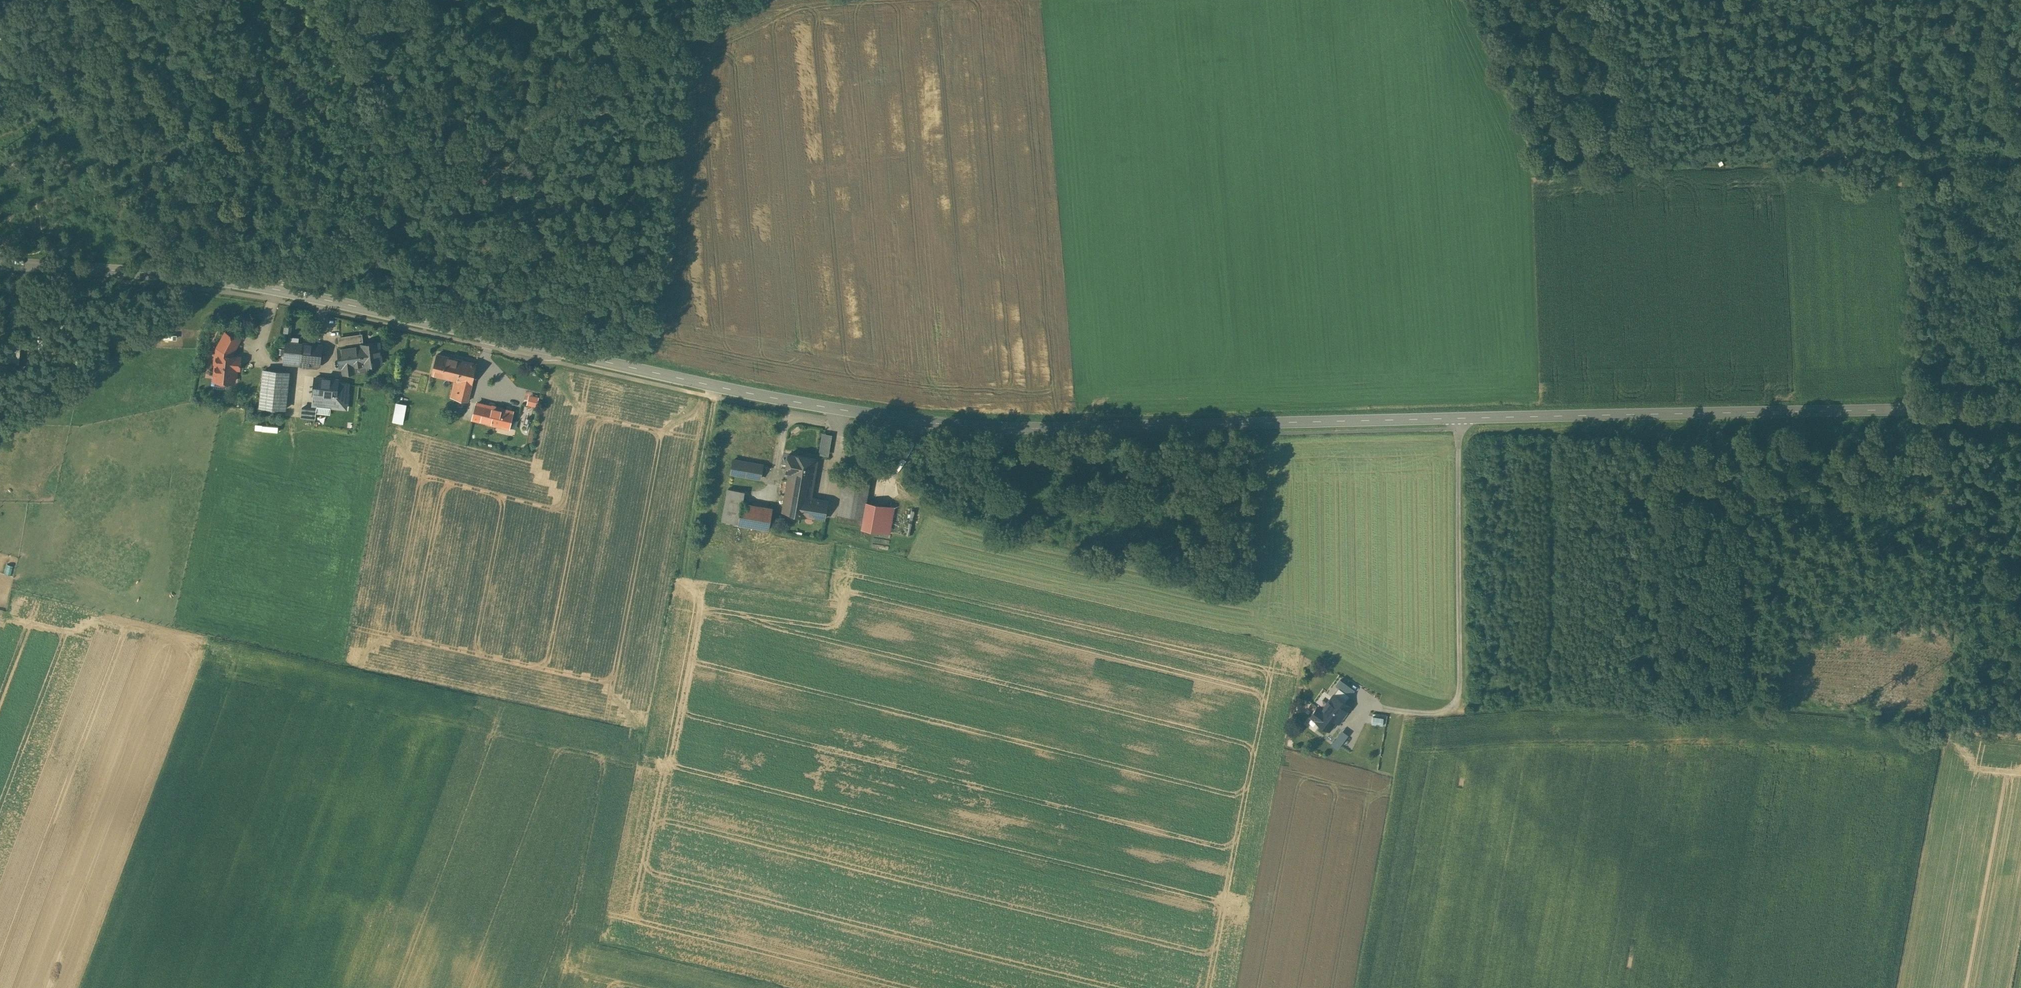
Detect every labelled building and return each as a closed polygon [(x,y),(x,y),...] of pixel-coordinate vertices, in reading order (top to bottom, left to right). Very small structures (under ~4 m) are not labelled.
[(226,333),(218,348),(217,354),(216,354),(215,363),(216,365),(215,380),(233,382),(233,376),(234,377),(236,375),(236,372),(235,370),(235,368),(239,368),(241,358),(237,358),(237,356),(232,356),(232,353),(239,339),(226,333)] [(361,335),(340,338),(341,347),(339,347),(341,368),(342,367),(343,373),(355,372),(354,366),(382,362),(379,342),(362,344),(361,335)] [(23,361),(26,342),(18,341),(15,359),(23,361)] [(322,346),(286,342),(284,363),(319,367),(320,360),(320,361),(322,346)] [(477,364),(437,354),(432,374),(455,379),(451,398),(468,402),(477,364)] [(289,372),(264,370),(260,406),(286,409),(289,372)] [(337,380),(316,378),(313,405),(345,408),(348,384),(337,382),(337,380)] [(531,405),(541,406),(542,394),(531,394),(531,405)] [(397,421),(408,422),(410,402),(399,401),(397,421)] [(516,413),(477,403),(471,427),(506,436),(509,427),(508,427),(510,420),(514,421),(516,413)] [(826,431),(822,453),(832,454),(836,433),(826,431)] [(817,459),(789,454),(786,471),(790,472),(783,511),(800,514),(800,515),(824,519),(827,501),(811,498),(817,459)] [(771,467),(734,461),(731,478),(766,484),(767,478),(769,479),(771,467)] [(845,473),(838,514),(863,518),(866,503),(870,478),(845,473)] [(745,492),(728,488),(722,521),(769,529),(773,509),(743,503),(745,492)] [(866,503),(863,518),(864,518),(862,528),(873,530),(889,533),(894,508),(866,503)] [(1339,688),(1349,695),(1350,696),(1355,690),(1340,679),(1336,686),(1339,688)] [(1339,688),(1334,695),(1344,702),(1349,695),(1339,688)] [(1344,702),(1334,695),(1322,710),(1317,707),(1310,716),(1329,731),(1336,721),(1339,723),(1351,707),(1344,702)] [(1348,735),(1342,730),(1331,745),(1337,750),(1348,735)]
